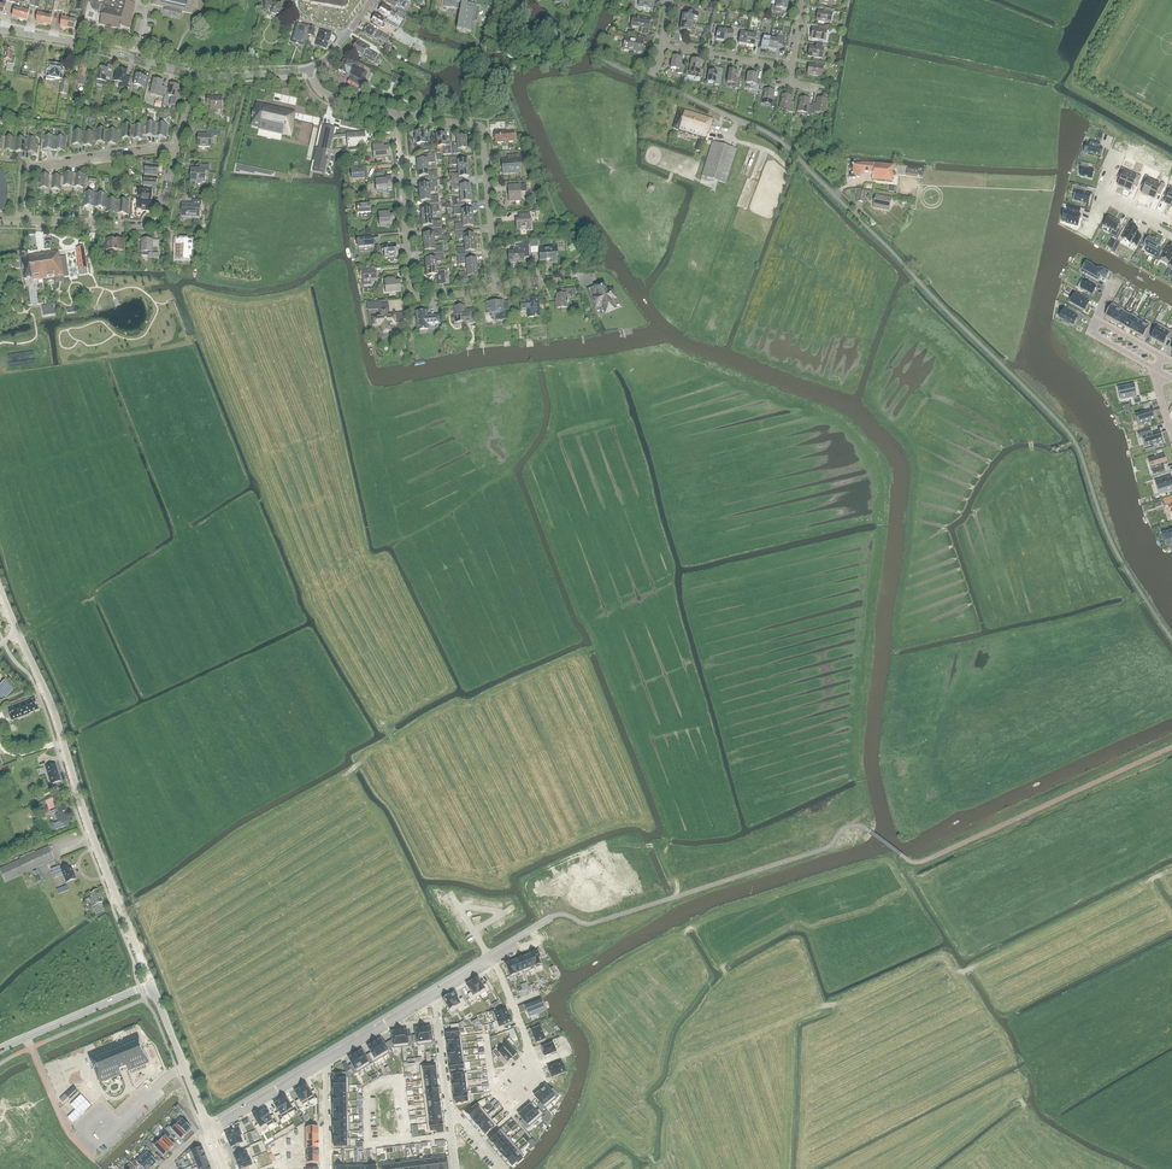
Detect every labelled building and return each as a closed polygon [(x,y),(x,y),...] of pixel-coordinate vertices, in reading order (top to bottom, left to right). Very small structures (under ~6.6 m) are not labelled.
[(5,5),(6,1),(11,2),(12,0),(5,0),(3,0),(2,4),(0,4),(0,14),(3,14),(5,5)] [(11,2),(16,3),(15,8),(14,8),(12,17),(16,18),(19,19),(22,10),(23,3),(17,2),(17,0),(12,0),(11,2)] [(89,3),(92,3),(92,5),(92,7),(93,9),(94,10),(97,10),(99,11),(99,12),(99,15),(101,15),(99,24),(118,29),(120,29),(120,27),(128,28),(129,29),(133,15),(135,3),(133,3),(134,0),(105,0),(104,5),(101,4),(102,3),(101,3),(101,4),(98,3),(99,0),(90,0),(89,3)] [(164,10),(181,14),(182,12),(192,14),(194,5),(198,6),(199,0),(153,0),(152,5),(164,7),(164,10)] [(318,5),(319,5),(320,5),(325,6),(341,9),(341,10),(342,10),(342,9),(345,8),(345,9),(346,9),(345,8),(347,6),(348,6),(349,6),(348,5),(348,3),(349,2),(348,2),(347,0),(302,0),(302,1),(310,2),(310,4),(318,5)] [(386,3),(395,8),(397,4),(401,6),(404,1),(404,0),(387,0),(386,3)] [(474,0),(444,0),(443,7),(455,9),(455,8),(460,9),(457,29),(471,32),(476,5),(471,5),(472,2),(473,2),(474,0)] [(654,0),(640,0),(638,6),(653,9),(654,0)] [(788,2),(777,1),(776,5),(772,4),(771,11),(780,13),(781,9),(787,10),(788,2)] [(269,3),(268,6),(272,7),(271,13),(285,16),(287,6),(273,3),(269,3)] [(22,10),(19,19),(23,20),(27,21),(29,12),(29,11),(30,5),(27,4),(25,11),(22,10)] [(396,14),(393,12),(382,6),(379,12),(388,17),(390,14),(391,14),(391,15),(394,17),(395,15),(396,14)] [(682,14),(681,22),(692,24),(693,19),(697,20),(699,9),(690,8),(688,15),(682,14)] [(834,12),(834,9),(826,8),(825,12),(823,11),(817,10),(816,20),(830,23),(832,13),(834,13),(834,12)] [(43,24),(45,15),(41,14),(42,9),(39,9),(38,13),(36,22),(40,23),(40,24),(43,24)] [(45,15),(43,24),(47,25),(47,24),(51,25),(52,16),(53,11),(49,11),(49,15),(45,15)] [(68,29),(69,19),(65,18),(66,14),(63,13),(62,18),(60,27),(64,27),(64,28),(68,29)] [(68,29),(71,29),(75,29),(76,20),(77,16),(70,15),(68,29)] [(385,26),(384,23),(386,21),(375,15),(371,21),(382,28),(384,27),(385,26)] [(649,31),(648,31),(650,19),(633,16),(632,26),(644,28),(643,34),(648,35),(649,31)] [(397,29),(398,26),(388,20),(387,23),(397,29)] [(692,24),(681,22),(680,30),(686,31),(685,35),(695,36),(696,30),(692,29),(692,24)] [(309,26),(297,23),(291,42),(303,46),(309,26)] [(723,41),(725,30),(720,29),(721,25),(714,24),(713,33),(717,34),(716,40),(723,41)] [(367,25),(362,34),(372,39),(373,38),(376,39),(377,37),(383,40),(385,35),(377,30),(367,25)] [(828,31),(829,27),(819,25),(818,29),(812,28),(810,38),(825,40),(827,30),(828,31)] [(725,30),(723,41),(731,42),(732,36),(735,37),(737,27),(731,26),(730,31),(725,30)] [(313,37),(315,29),(309,27),(307,35),(313,37)] [(737,27),(735,37),(739,38),(738,44),(746,45),(748,34),(743,33),(744,29),(737,27)] [(748,34),(746,45),(754,46),(755,40),(758,41),(760,31),(753,30),(753,34),(748,34)] [(316,46),(316,48),(320,49),(320,47),(327,50),(332,35),(320,31),(315,46),(316,46)] [(760,31),(758,41),(762,42),(761,47),(768,49),(770,37),(766,37),(766,32),(760,31)] [(770,37),(768,49),(776,50),(777,44),(784,45),(786,36),(776,34),(775,38),(770,37)] [(641,52),(643,41),(625,38),(623,49),(641,52)] [(362,55),(371,60),(374,62),(378,55),(375,53),(369,50),(370,47),(358,40),(356,42),(352,49),(355,51),(354,53),(361,58),(362,55)] [(825,49),(826,45),(816,43),(815,47),(809,46),(807,56),(822,58),(824,48),(825,49)] [(4,56),(3,60),(8,60),(7,64),(14,65),(15,58),(12,57),(13,53),(12,53),(12,51),(12,50),(6,49),(6,50),(5,50),(4,56)] [(36,73),(38,62),(34,62),(35,55),(31,54),(32,53),(29,53),(28,53),(26,60),(25,64),(31,64),(30,72),(36,73)] [(683,74),(684,66),(681,65),(682,58),(672,57),(671,68),(678,69),(677,73),(683,74)] [(353,64),(343,59),(338,70),(346,74),(346,73),(360,80),(364,72),(363,71),(365,67),(353,61),(352,61),(354,62),(353,64)] [(702,78),(703,70),(699,70),(701,61),(691,60),(689,75),(702,78)] [(825,67),(825,63),(815,61),(815,65),(809,64),(807,74),(821,76),(823,66),(825,67)] [(77,91),(78,85),(84,86),(86,75),(85,75),(87,64),(80,64),(79,71),(78,71),(76,81),(73,81),(72,90),(77,91)] [(46,72),(45,75),(46,76),(46,79),(52,80),(52,78),(60,79),(59,82),(61,82),(62,80),(64,67),(58,66),(54,65),(54,66),(48,65),(47,71),(47,72),(46,72)] [(110,83),(114,68),(109,66),(108,70),(100,68),(97,80),(110,83)] [(720,85),(720,83),(723,69),(716,68),(715,72),(709,71),(707,81),(715,83),(715,84),(720,85)] [(127,89),(129,80),(125,79),(127,71),(117,69),(114,81),(120,83),(119,87),(127,89)] [(739,89),(740,80),(737,80),(738,72),(729,70),(726,82),(733,83),(732,86),(735,87),(735,88),(739,89)] [(758,91),(760,79),(757,79),(757,75),(748,73),(746,83),(753,85),(752,90),(758,91)] [(136,75),(133,85),(142,87),(145,88),(148,77),(136,75)] [(347,84),(345,88),(354,92),(354,91),(357,93),(361,85),(360,84),(361,82),(350,77),(349,79),(349,80),(348,79),(347,83),(347,84)] [(69,81),(62,80),(61,82),(61,85),(60,93),(67,94),(69,81)] [(163,98),(165,88),(161,87),(163,82),(154,80),(153,84),(152,88),(150,95),(163,98)] [(170,105),(172,105),(177,106),(178,106),(181,90),(178,89),(179,86),(171,84),(170,84),(168,96),(172,97),(170,105)] [(775,107),(777,97),(773,96),(774,90),(764,89),(762,103),(772,105),(771,107),(775,107)] [(793,113),(794,102),(791,102),(792,96),(782,94),(779,109),(789,110),(789,112),(793,113)] [(222,110),(222,97),(207,96),(207,102),(210,102),(210,109),(222,110)] [(807,115),(810,116),(811,113),(812,105),(808,105),(809,99),(799,97),(797,112),(807,113),(807,115)] [(825,114),(827,99),(817,98),(816,104),(812,103),(812,105),(811,113),(814,114),(815,112),(825,114)] [(253,117),(251,126),(258,127),(258,128),(281,134),(282,133),(290,135),(292,125),(306,128),(301,151),(309,153),(314,129),(315,116),(310,115),(303,124),(293,124),(294,118),(293,118),(295,112),(256,103),(254,111),(253,111),(251,117),(253,117)] [(713,119),(679,108),(673,129),(678,130),(678,131),(706,140),(707,134),(708,134),(713,119)] [(144,136),(156,137),(157,123),(145,122),(144,126),(145,126),(144,136)] [(157,123),(156,137),(167,138),(168,125),(157,123)] [(316,145),(313,157),(315,158),(314,164),(325,167),(328,156),(322,154),(324,146),(330,147),(333,135),(342,138),(348,137),(348,134),(342,135),(333,133),(334,129),(329,128),(330,125),(323,123),(318,145),(316,145)] [(132,139),(133,125),(122,124),(120,137),(132,139)] [(143,140),(144,136),(145,126),(144,126),(133,125),(132,139),(143,140)] [(496,142),(494,143),(494,146),(496,146),(496,142),(514,141),(513,125),(506,125),(506,131),(495,132),(496,142)] [(94,142),(102,143),(106,143),(107,130),(96,129),(95,133),(94,142)] [(71,144),(79,145),(82,145),(84,132),(72,130),(71,144)] [(106,143),(110,143),(117,144),(119,131),(107,130),(106,143)] [(217,137),(217,130),(206,130),(206,134),(199,134),(198,147),(210,147),(210,136),(217,137)] [(422,152),(428,151),(428,154),(431,154),(431,150),(429,151),(428,139),(425,139),(424,131),(415,132),(416,144),(421,144),(422,152)] [(82,145),(86,145),(94,146),(94,142),(95,133),(84,132),(82,145)] [(349,146),(364,145),(363,133),(348,134),(348,137),(349,146)] [(443,155),(451,154),(450,141),(446,142),(445,134),(436,135),(437,147),(442,146),(443,155)] [(42,149),(50,150),(54,150),(55,137),(44,136),(42,149)] [(461,149),(467,149),(465,136),(457,137),(457,145),(452,145),(453,154),(461,153),(461,149)] [(14,151),(15,138),(4,137),(3,150),(14,151)] [(54,150),(57,150),(65,151),(67,138),(55,137),(54,150)] [(14,151),(25,152),(27,139),(15,138),(14,151)] [(27,139),(25,152),(37,153),(38,140),(27,139)] [(372,142),(372,146),(373,157),(389,156),(388,148),(384,148),(383,145),(383,141),(372,142)] [(1103,148),(1099,147),(1100,143),(1091,141),(1090,146),(1088,145),(1087,149),(1086,149),(1086,151),(1086,153),(1101,157),(1103,148)] [(712,142),(710,149),(701,176),(726,183),(736,149),(712,142)] [(503,174),(521,172),(519,154),(507,155),(507,159),(501,160),(503,174)] [(417,160),(417,169),(428,168),(427,163),(435,163),(435,155),(425,156),(425,159),(417,160)] [(457,165),(458,169),(468,168),(468,160),(459,161),(459,157),(449,158),(449,166),(457,165)] [(893,180),(894,165),(874,163),(874,164),(861,163),(861,164),(855,164),(855,161),(850,161),(849,177),(856,178),(860,178),(861,172),(873,173),(872,179),(893,180)] [(1078,162),(1077,167),(1082,168),(1080,176),(1092,179),(1094,171),(1087,169),(1089,165),(1078,162)] [(145,164),(144,175),(157,177),(159,165),(145,164)] [(209,171),(209,165),(199,165),(199,168),(191,168),(190,182),(204,182),(204,171),(209,171)] [(352,180),(367,179),(367,170),(358,171),(358,167),(354,168),(351,168),(351,172),(352,180)] [(428,168),(417,169),(418,176),(427,176),(427,179),(437,179),(436,171),(428,172),(428,168)] [(468,168),(458,169),(458,173),(450,174),(451,182),(461,181),(460,177),(469,176),(468,168)] [(1121,177),(1117,186),(1124,189),(1124,188),(1130,176),(1124,173),(1125,170),(1122,168),(1118,176),(1121,177)] [(63,172),(62,177),(63,177),(62,186),(73,187),(74,174),(63,172)] [(1130,176),(1124,188),(1130,191),(1134,183),(1137,184),(1141,176),(1131,172),(1130,176)] [(74,174),(73,187),(84,188),(86,175),(74,174)] [(51,176),(48,175),(39,175),(38,188),(50,189),(51,176)] [(144,175),(143,186),(143,187),(152,187),(152,188),(156,188),(157,177),(144,175)] [(62,177),(55,176),(51,176),(50,189),(61,190),(62,186),(63,177),(62,177)] [(1145,185),(1141,194),(1148,197),(1148,196),(1153,184),(1147,181),(1149,178),(1146,176),(1142,184),(1145,185)] [(386,178),(375,179),(376,191),(392,190),(391,182),(391,178),(386,178)] [(419,185),(419,193),(430,192),(430,188),(438,187),(437,180),(427,181),(428,184),(419,185)] [(460,190),(460,194),(470,193),(470,185),(461,186),(461,182),(451,183),(452,190),(460,190)] [(1153,184),(1148,196),(1154,199),(1158,191),(1161,192),(1165,184),(1161,183),(1159,187),(1153,184)] [(519,185),(508,186),(509,201),(521,200),(520,192),(527,191),(526,186),(526,184),(519,185)] [(1073,185),(1071,190),(1072,190),(1077,192),(1077,194),(1075,200),(1074,200),(1084,203),(1089,204),(1088,203),(1091,195),(1086,193),(1083,193),(1085,188),(1073,185)] [(138,197),(138,198),(151,199),(152,188),(152,187),(143,187),(143,186),(139,186),(138,197)] [(859,191),(857,201),(864,202),(866,192),(859,191)] [(94,207),(96,193),(84,192),(83,205),(94,207)] [(430,192),(419,193),(420,201),(429,200),(429,204),(439,203),(438,196),(430,196),(430,192)] [(96,193),(94,207),(106,208),(106,199),(107,199),(107,195),(96,193)] [(462,202),(471,201),(470,193),(460,194),(460,198),(452,199),(453,206),(463,206),(462,202)] [(889,208),(891,199),(876,196),(874,207),(879,208),(879,206),(889,208)] [(132,197),(131,202),(137,202),(137,209),(137,210),(141,210),(141,209),(150,210),(151,202),(151,199),(138,198),(138,197),(132,197)] [(106,199),(106,208),(105,212),(116,213),(118,200),(107,199),(106,199)] [(118,200),(116,213),(128,214),(130,201),(118,200)] [(201,205),(201,200),(192,200),(192,204),(182,204),(181,216),(182,216),(182,215),(194,215),(194,214),(199,214),(199,216),(200,205),(201,205)] [(357,213),(370,212),(370,204),(364,204),(363,201),(354,202),(354,205),(357,205),(357,213)] [(437,217),(437,212),(440,212),(439,204),(429,205),(430,209),(421,210),(422,218),(432,217),(437,217)] [(1064,211),(1063,218),(1066,219),(1065,223),(1078,226),(1081,214),(1079,214),(1080,209),(1067,206),(1066,211),(1064,211)] [(462,214),(462,219),(473,218),(472,210),(463,210),(463,207),(453,208),(454,215),(462,214)] [(379,225),(395,224),(394,215),(390,216),(389,212),(378,213),(379,225)] [(516,230),(531,228),(530,214),(518,215),(519,220),(516,220),(516,230)] [(422,218),(422,226),(431,225),(431,229),(441,228),(440,220),(432,221),(432,217),(422,218)] [(1120,223),(1108,217),(1103,225),(1112,230),(1109,234),(1116,238),(1122,228),(1119,226),(1120,223)] [(473,218),(462,219),(462,223),(454,224),(455,231),(465,230),(465,227),(473,226),(473,218)] [(1129,224),(1122,238),(1130,243),(1130,242),(1132,243),(1131,243),(1136,246),(1142,237),(1137,234),(1136,235),(1134,234),(1137,229),(1133,227),(1134,227),(1129,224)] [(423,234),(424,243),(434,242),(434,237),(442,237),(441,229),(431,230),(432,234),(423,234)] [(464,239),(464,244),(475,243),(474,234),(465,235),(465,231),(455,232),(456,240),(464,239)] [(372,238),(371,234),(357,235),(358,247),(373,246),(373,238),(372,238)] [(1143,246),(1147,248),(1145,251),(1151,254),(1156,258),(1161,249),(1158,247),(1161,243),(1149,236),(1143,246)] [(124,239),(106,238),(106,250),(124,251),(124,239)] [(159,258),(159,254),(157,254),(157,248),(152,248),(152,240),(153,240),(142,240),(141,256),(148,256),(148,258),(159,258)] [(529,257),(528,245),(530,244),(529,240),(522,241),(522,245),(516,245),(516,250),(509,251),(510,263),(522,262),(522,257),(529,257)] [(191,259),(191,241),(177,241),(176,259),(191,259)] [(424,243),(424,251),(433,250),(433,254),(443,253),(443,245),(434,246),(434,242),(424,243)] [(475,243),(464,244),(465,248),(457,248),(457,256),(467,255),(467,251),(475,251),(475,243)] [(385,258),(388,258),(388,261),(389,261),(390,262),(391,262),(392,262),(393,262),(394,261),(394,260),(398,260),(397,249),(392,250),(392,246),(381,246),(382,251),(384,251),(385,258)] [(551,263),(557,262),(556,256),(557,256),(556,246),(549,247),(549,248),(545,248),(539,249),(540,261),(546,260),(550,259),(551,263)] [(1161,258),(1169,263),(1167,265),(1171,267),(1171,258),(1171,248),(1168,246),(1161,258)] [(83,247),(76,248),(79,269),(87,268),(86,263),(88,263),(88,258),(85,259),(83,247)] [(32,280),(63,275),(61,257),(59,257),(58,251),(34,254),(34,255),(28,256),(27,252),(19,253),(24,279),(32,278),(32,280)] [(425,259),(426,267),(436,267),(436,262),(444,261),(443,254),(434,255),(434,258),(425,259)] [(466,264),(466,268),(477,267),(476,259),(467,260),(467,256),(457,257),(458,265),(466,264)] [(1082,270),(1081,270),(1097,279),(1100,275),(1105,278),(1108,271),(1101,267),(1100,270),(1086,262),(1088,264),(1084,271),(1082,270)] [(436,285),(442,284),(446,284),(445,270),(437,271),(436,267),(426,267),(426,273),(424,275),(429,279),(433,275),(435,275),(436,285)] [(477,267),(466,268),(467,272),(459,273),(459,280),(469,280),(469,276),(478,275),(477,267)] [(370,280),(376,280),(376,272),(375,272),(375,268),(371,268),(359,269),(360,276),(363,276),(364,285),(370,284),(370,280)] [(395,279),(393,279),(393,278),(386,278),(386,280),(384,280),(385,292),(401,291),(400,282),(395,283),(395,279)] [(1081,280),(1077,287),(1081,289),(1092,296),(1097,288),(1095,287),(1093,286),(1095,283),(1095,284),(1095,283),(1089,280),(1087,283),(1085,282),(1081,280)] [(613,288),(606,291),(603,283),(595,286),(598,294),(591,297),(595,308),(603,304),(606,312),(613,309),(610,301),(617,299),(613,288)] [(567,298),(575,297),(574,288),(559,289),(559,294),(556,294),(557,302),(555,302),(556,308),(567,307),(567,298)] [(1085,301),(1087,298),(1080,294),(1078,297),(1077,296),(1072,304),(1085,311),(1089,303),(1085,301)] [(527,317),(539,316),(538,298),(526,299),(526,300),(520,301),(521,310),(527,309),(527,317)] [(503,301),(500,302),(485,303),(486,313),(491,313),(491,314),(495,314),(496,321),(510,319),(509,311),(510,311),(509,301),(503,302),(503,301)] [(1112,303),(1105,316),(1111,319),(1118,306),(1112,303)] [(454,307),(455,321),(455,323),(465,322),(465,323),(475,322),(474,309),(465,310),(465,306),(454,307)] [(1118,306),(1111,319),(1117,323),(1123,312),(1124,310),(1118,306)] [(1063,310),(1059,318),(1064,320),(1063,322),(1069,325),(1070,324),(1073,326),(1078,318),(1075,316),(1077,312),(1068,307),(1066,311),(1063,310)] [(380,316),(372,317),(373,326),(381,325),(382,332),(391,331),(390,325),(396,324),(395,323),(402,323),(402,314),(387,316),(386,309),(381,309),(380,309),(380,316)] [(434,314),(434,315),(427,316),(426,310),(416,311),(417,329),(428,329),(428,324),(431,324),(431,325),(435,325),(440,324),(439,314),(434,314)] [(1123,312),(1117,323),(1118,323),(1124,327),(1132,314),(1131,314),(1131,315),(1125,312),(1124,313),(1123,312)] [(1132,314),(1124,327),(1130,330),(1132,331),(1137,320),(1136,320),(1137,317),(1132,314)] [(1137,320),(1132,331),(1138,334),(1144,322),(1138,319),(1137,320)] [(1144,322),(1138,334),(1143,337),(1150,326),(1144,322)] [(1155,331),(1151,338),(1157,342),(1165,327),(1159,324),(1155,322),(1152,329),(1155,331)] [(1157,342),(1163,345),(1167,338),(1171,340),(1171,337),(1171,330),(1171,331),(1165,327),(1157,342)] [(1134,399),(1136,399),(1136,395),(1134,385),(1134,384),(1118,388),(1120,388),(1122,398),(1133,396),(1133,397),(1134,399)] [(1135,413),(1139,425),(1138,425),(1156,419),(1155,419),(1152,408),(1135,413)] [(1143,432),(1138,433),(1139,438),(1142,437),(1145,446),(1148,446),(1163,441),(1160,431),(1152,433),(1151,429),(1143,432)] [(1167,463),(1164,454),(1149,459),(1150,459),(1154,473),(1153,473),(1153,474),(1165,470),(1164,466),(1162,467),(1161,465),(1167,463)] [(1156,481),(1160,493),(1165,491),(1165,493),(1171,491),(1171,479),(1171,476),(1154,481),(1155,481),(1156,481)] [(1162,534),(1163,534),(1166,542),(1164,542),(1169,541),(1170,545),(1171,544),(1171,531),(1162,534)] [(15,689),(6,679),(0,685),(0,689),(7,696),(15,689)] [(8,712),(12,721),(29,714),(29,713),(39,709),(34,698),(30,700),(29,699),(7,707),(8,709),(9,712),(8,712)] [(45,767),(51,784),(60,781),(55,764),(45,767)] [(38,816),(49,812),(47,806),(35,810),(38,816)] [(68,821),(71,820),(67,810),(65,806),(56,809),(58,814),(56,815),(58,822),(53,824),(55,830),(69,825),(68,821)] [(54,859),(48,846),(0,868),(0,871),(5,882),(54,859)] [(69,869),(68,865),(61,868),(60,865),(51,869),(54,878),(63,875),(66,882),(76,879),(72,868),(69,869)] [(68,886),(57,889),(59,894),(70,891),(68,886)] [(89,898),(92,906),(103,902),(98,890),(80,899),(81,902),(87,900),(86,899),(89,898)] [(530,955),(535,968),(541,966),(538,958),(539,958),(537,953),(536,953),(536,952),(530,955)] [(530,955),(524,957),(529,971),(535,968),(530,955)] [(523,957),(517,960),(522,971),(523,973),(529,971),(524,957),(523,957)] [(517,960),(511,962),(516,973),(522,971),(517,960)] [(511,962),(505,965),(510,978),(517,975),(516,973),(511,962)] [(478,978),(472,982),(480,995),(486,992),(486,993),(490,990),(486,984),(482,986),(478,978)] [(472,982),(466,985),(471,993),(468,995),(472,1001),(475,999),(475,998),(480,995),(472,982)] [(448,996),(456,1009),(462,1006),(462,1007),(466,1005),(462,998),(459,1000),(454,992),(448,996)] [(448,996),(442,999),(450,1013),(456,1009),(448,996)] [(529,1004),(524,1006),(526,1011),(527,1011),(529,1016),(541,1011),(539,1006),(541,1006),(543,1005),(541,1000),(541,999),(533,1002),(533,1003),(530,1004),(529,1004)] [(496,1009),(487,1013),(489,1018),(492,1016),(494,1022),(509,1016),(506,1010),(498,1014),(496,1009)] [(509,1016),(494,1022),(497,1028),(496,1028),(497,1033),(504,1030),(503,1026),(511,1023),(509,1016)] [(540,1027),(531,1030),(536,1043),(545,1040),(540,1027)] [(430,1028),(423,1029),(425,1044),(432,1044),(430,1028)] [(416,1036),(412,1036),(413,1043),(417,1043),(417,1045),(425,1044),(423,1029),(415,1030),(416,1036)] [(460,1030),(446,1032),(447,1039),(461,1037),(461,1033),(460,1030)] [(406,1031),(399,1032),(401,1047),(412,1046),(411,1036),(407,1037),(406,1031)] [(392,1040),(387,1043),(390,1049),(393,1047),(393,1048),(401,1047),(399,1032),(391,1033),(392,1040)] [(88,1054),(99,1083),(121,1074),(119,1070),(121,1069),(126,1067),(127,1071),(149,1062),(143,1046),(138,1034),(88,1054)] [(461,1037),(447,1039),(447,1045),(462,1043),(461,1037)] [(506,1042),(502,1046),(512,1058),(517,1054),(511,1046),(514,1044),(509,1038),(506,1041),(506,1042)] [(550,1044),(541,1048),(543,1052),(542,1053),(544,1057),(551,1054),(551,1056),(557,1054),(554,1047),(558,1046),(556,1039),(549,1042),(550,1044)] [(381,1040),(374,1043),(382,1057),(389,1053),(387,1051),(390,1049),(387,1043),(384,1045),(381,1040)] [(374,1043),(368,1047),(371,1053),(368,1055),(373,1063),(382,1057),(374,1043)] [(462,1043),(447,1045),(448,1045),(448,1052),(463,1050),(462,1043)] [(495,1049),(492,1052),(498,1058),(501,1056),(507,1062),(512,1058),(502,1046),(497,1051),(495,1049)] [(448,1052),(449,1058),(461,1057),(464,1057),(463,1050),(448,1052)] [(361,1051),(355,1055),(363,1069),(373,1063),(368,1055),(365,1056),(361,1051)] [(355,1055),(349,1059),(352,1064),(349,1066),(354,1074),(363,1069),(355,1055)] [(558,1061),(548,1065),(550,1068),(548,1069),(549,1071),(551,1077),(565,1072),(561,1064),(559,1064),(558,1061)] [(346,1062),(342,1064),(346,1072),(348,1072),(350,1070),(346,1062)] [(450,1065),(451,1071),(465,1069),(464,1062),(462,1063),(450,1065)] [(434,1064),(420,1066),(421,1074),(435,1072),(434,1064)] [(435,1072),(421,1074),(422,1081),(436,1079),(435,1072)] [(341,1073),(333,1073),(333,1086),(348,1086),(348,1078),(341,1078),(341,1073)] [(466,1074),(452,1075),(453,1082),(453,1083),(467,1081),(466,1074)] [(436,1079),(422,1081),(423,1088),(437,1086),(436,1079)] [(467,1081),(453,1083),(453,1089),(465,1088),(466,1088),(468,1088),(467,1081)] [(306,1085),(300,1088),(308,1102),(314,1098),(314,1099),(318,1097),(314,1091),(311,1093),(306,1085)] [(437,1086),(423,1088),(424,1095),(438,1093),(437,1086)] [(546,1086),(540,1091),(550,1103),(559,1096),(553,1089),(550,1091),(546,1086)] [(65,1094),(60,1099),(63,1102),(68,1097),(68,1096),(75,1089),(76,1090),(76,1089),(73,1087),(65,1094)] [(300,1089),(294,1092),(299,1100),(296,1102),(300,1108),(303,1106),(303,1105),(308,1102),(300,1088),(300,1089)] [(465,1088),(453,1089),(454,1090),(454,1096),(466,1095),(466,1094),(466,1088),(465,1088)] [(540,1091),(534,1096),(539,1101),(536,1104),(542,1111),(550,1103),(540,1091)] [(438,1093),(424,1095),(424,1102),(439,1101),(438,1093)] [(466,1095),(454,1096),(455,1103),(456,1103),(456,1104),(462,1103),(470,1102),(469,1094),(466,1094),(466,1095)] [(75,1110),(68,1117),(73,1123),(91,1105),(81,1095),(70,1105),(75,1110)] [(285,1097),(280,1101),(288,1114),(293,1111),(294,1113),(298,1111),(294,1103),(290,1105),(285,1097)] [(279,1101),(274,1104),(278,1112),(275,1114),(279,1121),(283,1118),(282,1117),(288,1114),(280,1101),(279,1101)] [(439,1101),(424,1102),(425,1110),(440,1108),(439,1101)] [(470,1108),(465,1112),(471,1119),(482,1110),(477,1104),(471,1110),(470,1108)] [(178,1105),(175,1108),(176,1109),(181,1114),(184,1111),(179,1106),(178,1105)] [(530,1105),(524,1110),(535,1122),(543,1114),(539,1109),(536,1112),(530,1105)] [(440,1108),(425,1110),(426,1117),(441,1115),(440,1108)] [(259,1113),(267,1127),(273,1123),(273,1124),(277,1122),(273,1116),(270,1118),(265,1110),(259,1113)] [(482,1110),(471,1119),(475,1124),(476,1124),(487,1115),(482,1110)] [(524,1110),(518,1115),(522,1120),(520,1122),(526,1129),(535,1122),(524,1110)] [(259,1113),(253,1117),(258,1125),(255,1126),(259,1134),(263,1132),(262,1130),(267,1127),(259,1113)] [(441,1115),(426,1117),(427,1124),(442,1122),(441,1115)] [(487,1115),(476,1124),(480,1130),(491,1120),(487,1115)] [(180,1118),(175,1123),(186,1134),(191,1129),(180,1118)] [(491,1120),(480,1130),(485,1135),(496,1125),(491,1120)] [(442,1122),(427,1124),(428,1132),(436,1131),(437,1133),(443,1132),(442,1122)] [(168,1126),(165,1129),(171,1135),(174,1132),(181,1139),(186,1134),(175,1123),(170,1127),(168,1126)] [(234,1131),(225,1135),(228,1141),(242,1135),(240,1129),(241,1129),(239,1123),(232,1127),(234,1131)] [(287,1128),(283,1130),(285,1133),(289,1131),(295,1128),(293,1124),(287,1128)] [(500,1129),(489,1140),(493,1145),(505,1135),(500,1129)] [(163,1134),(157,1139),(169,1151),(174,1146),(167,1139),(170,1136),(164,1130),(161,1133),(163,1134)] [(280,1132),(274,1136),(276,1139),(282,1135),(285,1133),(283,1130),(280,1132)] [(242,1135),(228,1141),(231,1147),(239,1144),(240,1148),(248,1145),(246,1141),(245,1141),(242,1135)] [(505,1135),(493,1145),(498,1150),(510,1140),(511,1139),(509,1137),(508,1138),(505,1135)] [(348,1139),(334,1139),(334,1147),(349,1147),(349,1138),(348,1138),(348,1139)] [(148,1140),(145,1142),(154,1152),(157,1149),(164,1156),(169,1151),(157,1139),(152,1144),(148,1140)] [(510,1140),(498,1150),(502,1155),(514,1145),(510,1140)] [(514,1145),(502,1155),(507,1161),(519,1150),(514,1145)] [(145,1151),(140,1156),(151,1168),(157,1163),(150,1156),(153,1153),(147,1147),(144,1150),(145,1151)] [(243,1154),(235,1158),(237,1164),(252,1158),(249,1152),(251,1151),(250,1147),(242,1151),(243,1154)] [(201,1148),(188,1153),(191,1159),(194,1158),(204,1154),(201,1148)] [(519,1150),(507,1161),(512,1166),(517,1162),(518,1163),(522,1159),(521,1158),(523,1156),(519,1150)] [(204,1154),(194,1158),(196,1164),(206,1160),(204,1154)] [(131,1162),(137,1168),(139,1166),(143,1168),(150,1168),(151,1168),(140,1156),(135,1161),(134,1159),(131,1162)] [(439,1156),(441,1168),(448,1168),(446,1156),(439,1156)] [(419,1157),(419,1159),(420,1159),(421,1168),(428,1168),(427,1161),(427,1158),(423,1158),(423,1157),(419,1157)] [(237,1164),(239,1168),(243,1168),(248,1167),(249,1168),(253,1168),(257,1168),(255,1164),(254,1164),(252,1158),(237,1164)] [(196,1164),(198,1168),(201,1168),(209,1166),(206,1160),(196,1164)]
